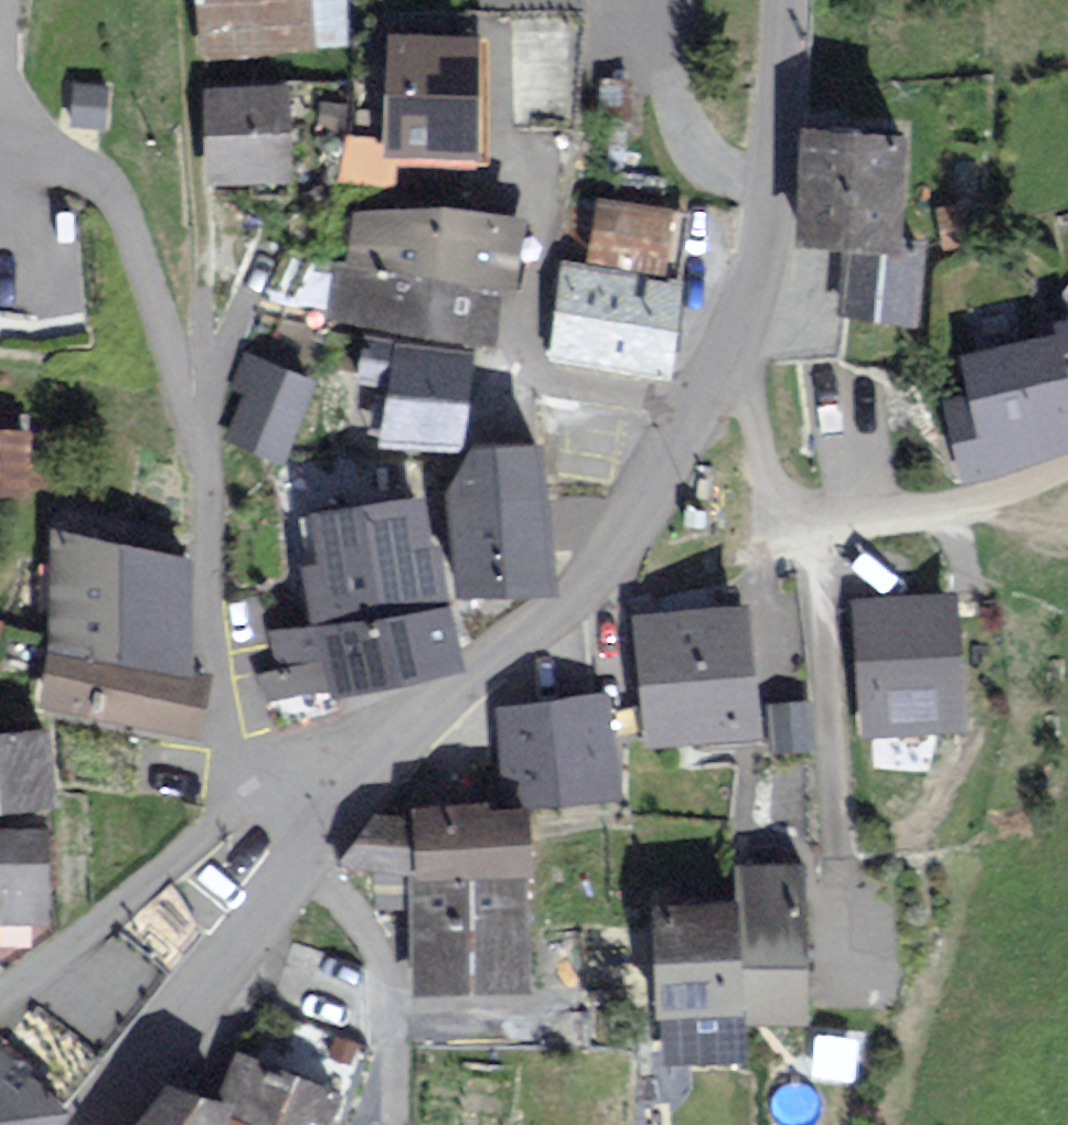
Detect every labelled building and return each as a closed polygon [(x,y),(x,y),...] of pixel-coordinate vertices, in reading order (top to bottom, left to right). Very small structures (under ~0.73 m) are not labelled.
[(306,0),(205,0),(208,46),(308,41),(306,0)] [(483,41),(399,38),(395,148),(479,151),(483,41)] [(111,87),(75,84),(71,124),(107,128),(111,87)] [(290,172),(285,88),(213,92),(218,176),(290,172)] [(815,137),(808,235),(852,238),(846,310),(912,315),(918,243),(890,241),(897,143),(815,137)] [(685,217),(607,204),(598,258),(675,271),(685,217)] [(336,316),(493,343),(497,288),(516,289),(522,227),(361,215),(355,270),(343,267),(336,316)] [(672,289),(568,273),(555,354),(659,370),(672,289)] [(966,365),(976,402),(951,409),(967,470),(1067,443),(1067,369),(1060,340),(966,365)] [(473,358),(399,349),(387,444),(461,453),(473,358)] [(316,384),(252,358),(240,387),(250,391),(229,440),(284,462),(316,384)] [(0,433),(0,490),(22,491),(24,434),(0,433)] [(538,456),(482,457),(462,493),(472,594),(554,586),(546,519),(542,486),(538,456)] [(319,633),(282,640),(287,672),(270,675),(274,699),(462,667),(452,611),(445,553),(433,554),(425,501),(317,518),(325,567),(309,570),(319,633)] [(60,533),(53,648),(45,698),(194,723),(203,674),(184,671),(186,552),(60,533)] [(941,597),(844,603),(853,737),(949,731),(941,597)] [(727,612),(623,621),(635,743),(739,733),(727,612)] [(801,701),(760,705),(765,755),(803,753),(801,701)] [(602,791),(594,703),(490,713),(498,801),(602,791)] [(44,726),(0,731),(0,798),(51,793),(44,726)] [(360,849),(356,856),(424,873),(424,881),(424,887),(435,887),(438,965),(438,990),(530,987),(527,884),(525,817),(422,821),(422,829),(378,820),(360,849)] [(0,828),(0,915),(45,915),(45,829),(0,828)] [(797,871),(738,872),(741,1016),(801,1015),(797,871)] [(733,1061),(722,906),(643,912),(654,1066),(733,1061)] [(60,1098),(0,1051),(0,1124),(39,1124),(60,1098)] [(338,1087),(267,1060),(242,1051),(225,1095),(172,1078),(133,1124),(321,1124),(338,1087)]
